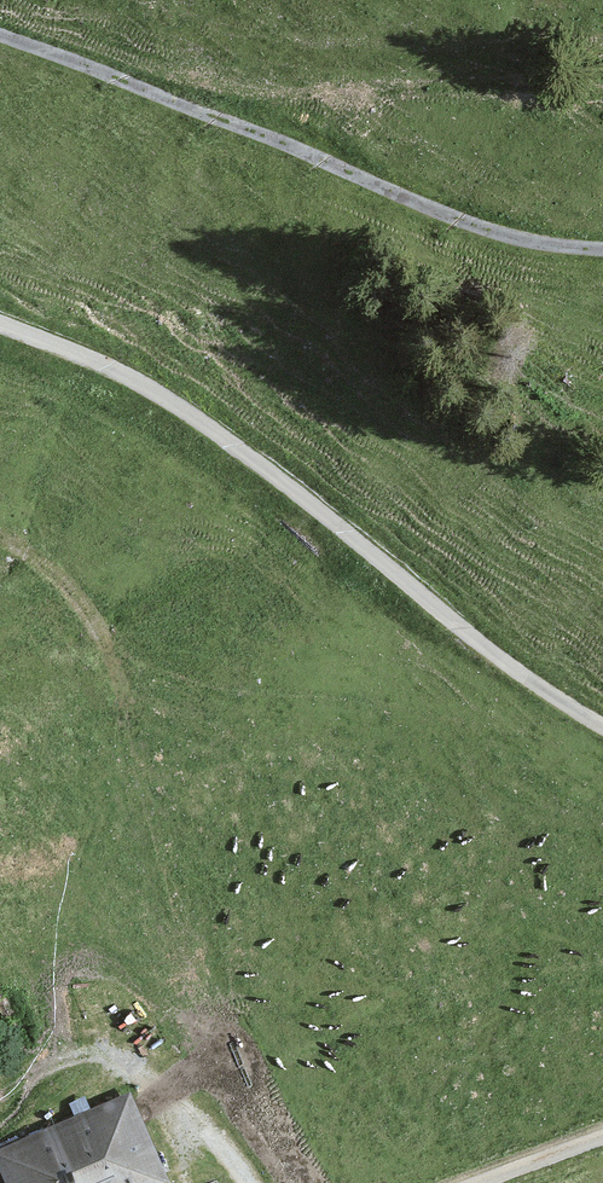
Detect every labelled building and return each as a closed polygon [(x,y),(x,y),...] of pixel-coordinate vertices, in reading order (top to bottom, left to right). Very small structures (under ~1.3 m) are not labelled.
[(156,1177),(123,1102),(1,1157),(13,1182),(142,1182),(156,1177)]
